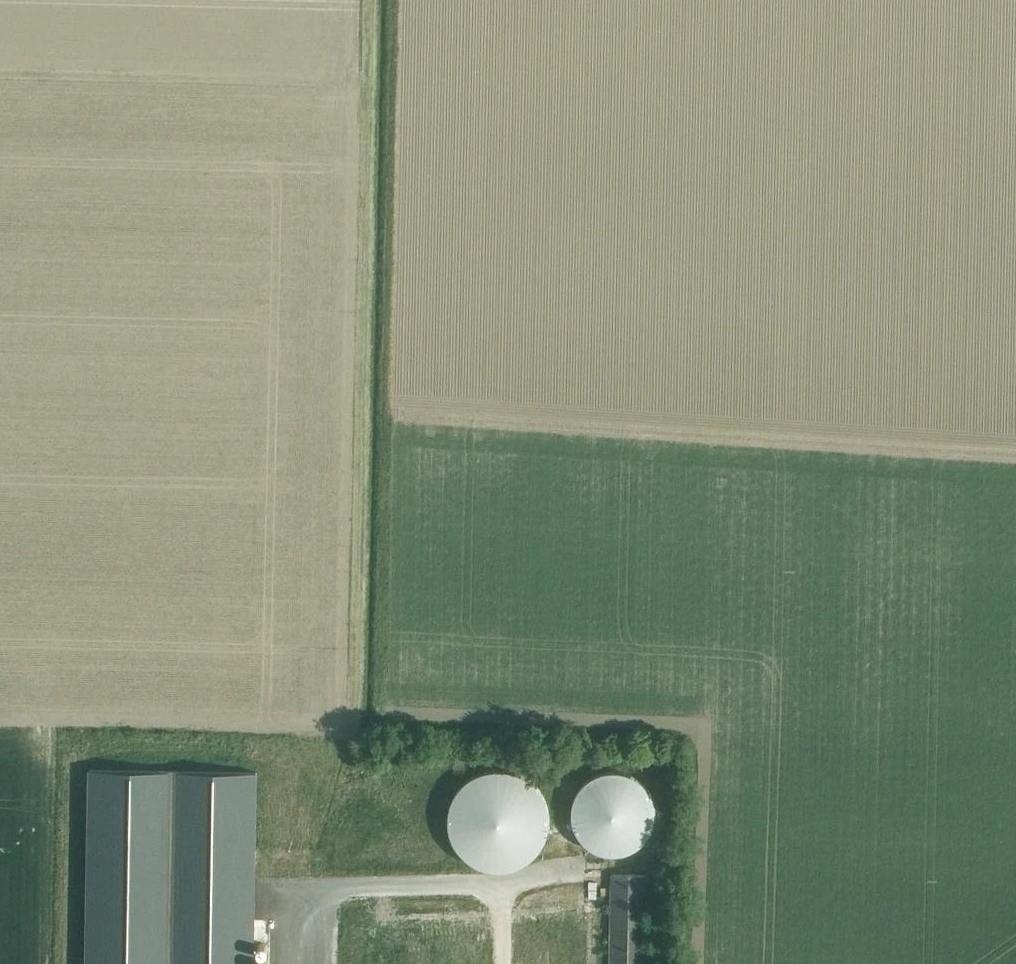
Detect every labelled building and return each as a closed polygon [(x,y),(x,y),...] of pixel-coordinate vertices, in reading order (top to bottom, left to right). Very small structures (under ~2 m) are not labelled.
[(591,752),(590,819),(646,820),(647,753),(591,752)] [(89,769),(86,963),(253,963),(256,772),(89,769)] [(498,837),(514,837),(513,770),(497,770),(498,837)] [(611,873),(610,963),(645,963),(647,873),(611,873)]
